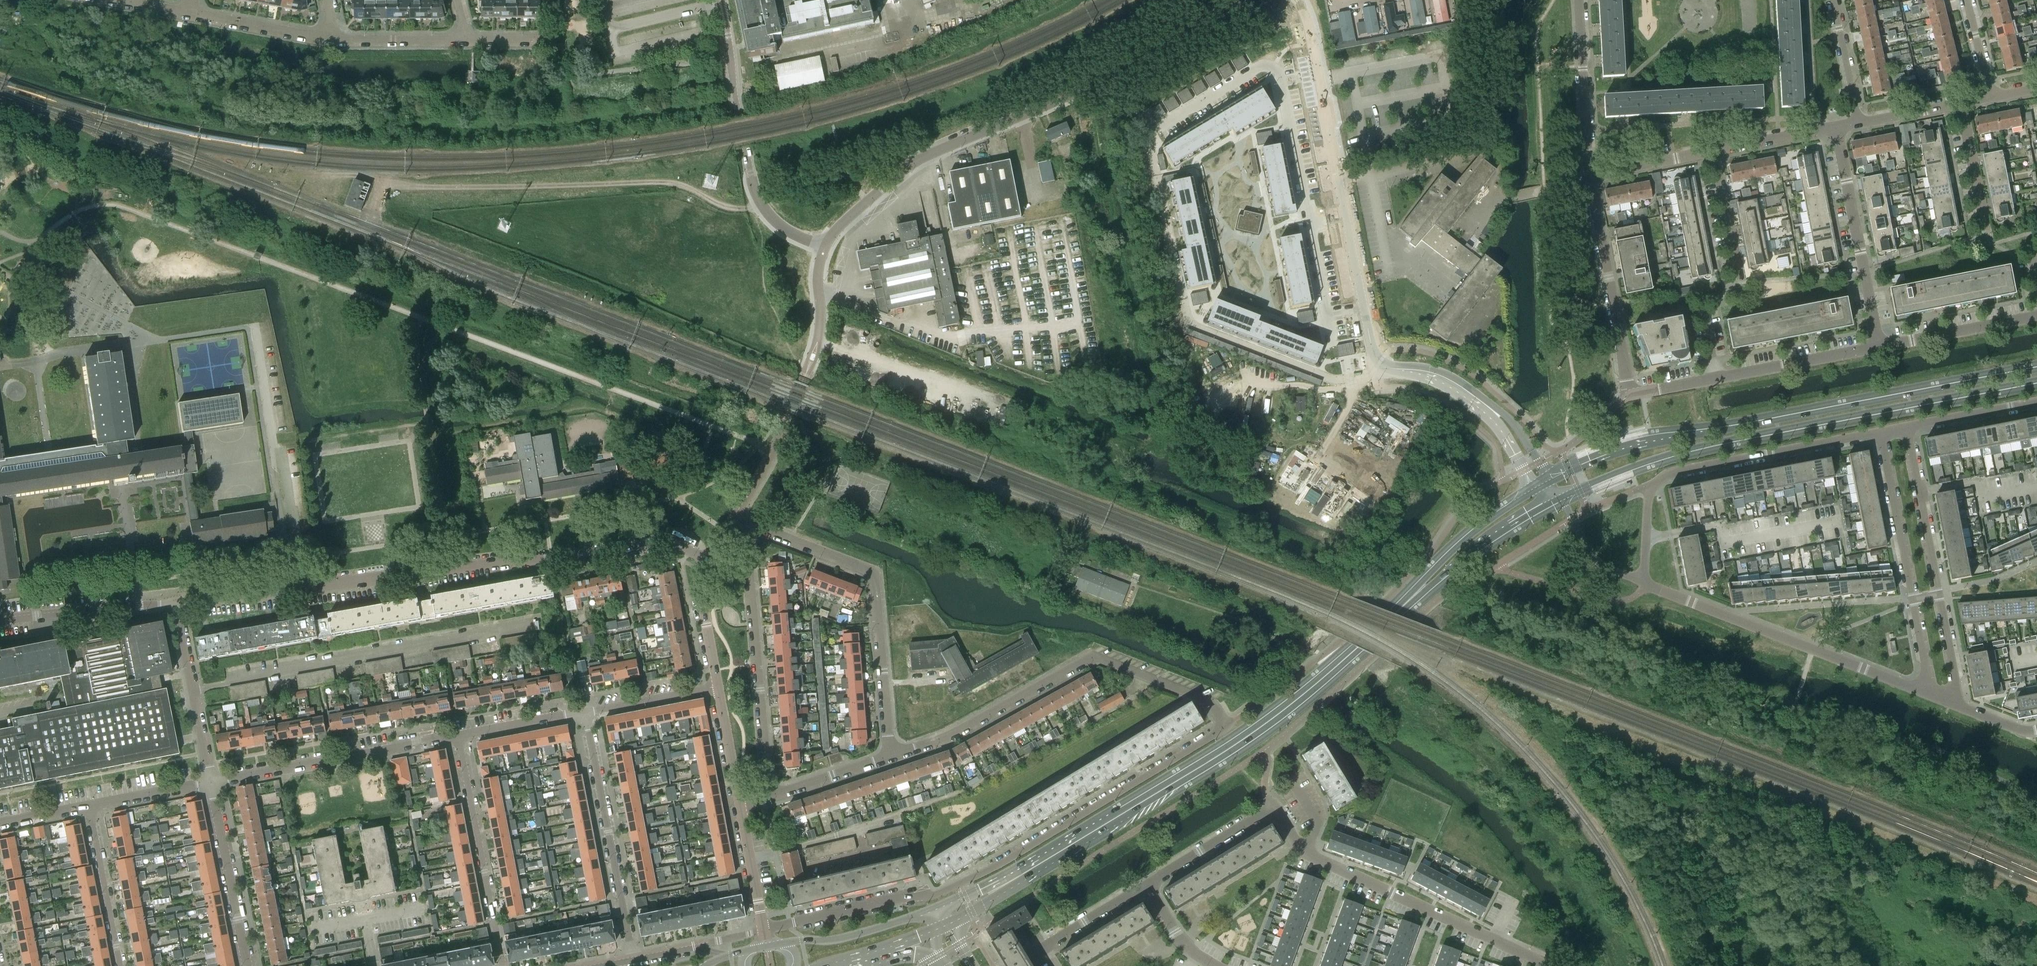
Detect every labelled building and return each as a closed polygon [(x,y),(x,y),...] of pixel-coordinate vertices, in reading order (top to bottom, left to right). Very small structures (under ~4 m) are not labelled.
[(291,11),(293,0),(281,0),(280,7),(283,8),(283,9),(291,11)] [(291,11),(298,12),(298,10),(300,11),(306,10),(304,0),(293,0),(291,11)] [(364,1),(358,1),(358,0),(351,0),(352,3),(354,3),(354,10),(356,10),(356,19),(364,19),(364,3),(364,1)] [(398,19),(409,19),(409,0),(398,0),(398,1),(398,19)] [(409,0),(409,19),(420,19),(420,0),(409,0)] [(420,0),(420,19),(431,19),(431,0),(420,0)] [(431,19),(439,19),(444,18),(443,14),(446,13),(443,0),(442,0),(440,0),(431,0),(431,19)] [(481,1),(481,7),(482,7),(482,17),(484,17),(484,19),(489,19),(489,17),(494,17),(494,0),(490,0),(482,0),(482,1),(481,1)] [(506,0),(499,0),(494,0),(494,17),(501,17),(501,19),(506,19),(506,0)] [(518,0),(513,0),(506,0),(506,19),(513,19),(513,17),(517,17),(518,0)] [(529,0),(522,0),(518,0),(517,17),(523,17),(523,19),(529,19),(529,0)] [(541,0),(536,0),(529,0),(529,19),(535,19),(535,18),(541,18),(541,15),(541,0)] [(750,59),(777,53),(774,41),(782,40),(783,43),(874,24),(869,0),(737,0),(750,59)] [(1619,0),(1599,0),(1599,14),(1620,13),(1619,0)] [(1796,0),(1776,0),(1776,14),(1797,12),(1796,0)] [(1872,0),(1855,0),(1857,9),(1873,5),(1872,0)] [(364,3),(364,19),(375,19),(375,1),(364,1),(364,3)] [(375,1),(375,19),(386,19),(386,1),(375,1)] [(386,1),(386,19),(398,19),(398,1),(386,1)] [(1991,6),(1993,17),(2010,13),(2007,2),(1991,6)] [(1947,14),(1944,3),(1928,7),(1930,18),(1947,14)] [(1892,13),(1900,11),(1899,5),(1889,8),(1883,9),(1883,10),(1875,12),(1873,5),(1857,9),(1859,19),(1876,16),(1884,14),(1892,13)] [(1799,44),(1797,12),(1776,14),(1778,45),(1799,44)] [(1622,44),(1620,13),(1599,14),(1601,45),(1622,44)] [(1993,17),(1996,28),(2012,24),(2010,13),(1993,17)] [(1930,18),(1933,28),(1949,24),(1947,14),(1930,18)] [(1876,16),(1859,19),(1861,30),(1878,27),(1876,16)] [(1434,31),(1459,26),(1458,22),(1433,27),(1434,31)] [(1952,35),(1949,24),(1933,28),(1936,39),(1952,35)] [(1996,28),(1999,38),(2015,34),(2012,24),(1996,28)] [(1433,27),(1409,31),(1409,36),(1434,31),(1433,27)] [(1861,30),(1864,41),(1880,38),(1878,27),(1861,30)] [(1384,36),(1385,41),(1409,36),(1409,31),(1384,36)] [(1999,38),(2001,49),(2018,45),(2015,34),(1999,38)] [(1936,39),(1938,50),(1955,46),(1952,35),(1936,39)] [(1384,36),(1359,41),(1360,45),(1385,41),(1384,36)] [(1864,41),(1866,52),(1882,48),(1880,38),(1864,41)] [(1336,50),(1360,45),(1359,41),(1355,42),(1335,46),(1335,49),(1336,50)] [(1624,76),(1622,44),(1601,45),(1603,77),(1624,76)] [(1800,75),(1799,44),(1778,45),(1780,76),(1800,75)] [(2001,49),(2004,60),(2020,56),(2018,45),(2001,49)] [(1957,56),(1955,46),(1938,50),(1941,61),(1957,56)] [(1885,59),(1882,48),(1866,52),(1868,63),(1885,59)] [(1941,61),(1944,71),(1960,67),(1957,56),(1941,61)] [(2023,67),(2020,56),(2004,60),(2007,71),(2023,67)] [(820,57),(775,66),(780,91),(825,82),(820,57)] [(839,71),(836,57),(830,58),(833,72),(839,71)] [(1868,63),(1870,73),(1887,70),(1885,59),(1868,63)] [(1963,78),(1960,67),(1944,71),(1946,82),(1963,78)] [(1870,73),(1873,84),(1889,81),(1887,70),(1870,73)] [(1802,106),(1800,75),(1780,76),(1782,107),(1802,106)] [(1897,79),(1889,81),(1873,84),(1875,95),(1891,92),(1890,85),(1898,83),(1906,81),(1916,79),(1915,75),(1905,77),(1897,79)] [(1729,90),(1730,110),(1762,109),(1761,88),(1729,90)] [(1275,110),(1262,90),(1162,150),(1172,166),(1231,130),(1234,135),(1275,110)] [(1729,90),(1698,92),(1699,112),(1730,110),(1729,90)] [(1667,93),(1668,114),(1699,112),(1698,92),(1667,93)] [(1667,93),(1636,95),(1637,116),(1668,114),(1667,93)] [(1605,117),(1624,116),(1637,116),(1636,95),(1604,97),(1605,117)] [(2020,109),(2009,112),(2012,128),(2023,126),(2020,109)] [(2009,112),(1998,114),(2001,130),(2012,128),(2009,112)] [(1998,114),(1987,116),(1990,132),(2001,130),(1998,114)] [(1979,135),(1990,132),(1987,116),(1976,118),(1979,135)] [(1047,130),(1045,131),(1050,141),(1070,133),(1066,123),(1047,131),(1047,130)] [(1910,142),(1907,124),(1899,126),(1903,143),(1910,142)] [(1920,134),(1922,145),(1942,142),(1939,130),(1928,132),(1927,131),(1927,130),(1926,130),(1925,130),(1925,129),(1924,129),(1923,129),(1922,130),(1921,130),(1921,131),(1920,131),(1920,132),(1920,133),(1920,134)] [(1896,134),(1885,136),(1888,152),(1899,150),(1896,134)] [(1885,136),(1874,138),(1877,155),(1888,152),(1885,136)] [(1874,138),(1863,140),(1866,157),(1877,155),(1874,138)] [(1869,173),(1868,165),(1866,157),(1863,140),(1852,142),(1855,159),(1859,158),(1860,166),(1864,166),(1865,174),(1869,173)] [(1944,152),(1942,142),(1922,145),(1924,156),(1944,152)] [(1261,147),(1275,215),(1293,211),(1279,143),(1261,147)] [(1987,151),(1986,144),(1978,145),(1980,152),(1987,151)] [(2006,162),(2003,151),(1984,155),(1986,166),(2006,162)] [(1926,167),(1946,163),(1944,152),(1924,156),(1926,167)] [(1484,161),(1485,160),(1487,158),(1481,153),(1454,185),(1441,175),(1399,229),(1412,240),(1409,243),(1415,248),(1421,240),(1468,277),(1428,328),(1446,341),(1502,269),(1484,255),(1481,260),(1469,252),(1472,248),(1467,243),(1464,247),(1447,234),(1496,170),(1484,161)] [(1796,158),(1798,169),(1818,166),(1816,154),(1810,156),(1810,155),(1804,157),(1804,156),(1804,155),(1803,155),(1803,154),(1802,154),(1801,153),(1800,153),(1799,154),(1798,154),(1797,155),(1797,156),(1796,156),(1796,157),(1796,158)] [(1773,157),(1762,160),(1765,176),(1776,174),(1773,157)] [(948,204),(953,230),(954,230),(1022,217),(1010,160),(949,172),(955,203),(948,204)] [(1041,183),(1052,181),(1048,160),(1037,163),(1041,183)] [(1751,162),(1754,178),(1765,176),(1762,160),(1751,162)] [(1891,169),(1895,168),(1895,164),(1894,164),(1894,160),(1885,161),(1887,170),(1891,169)] [(1751,162),(1740,164),(1743,180),(1754,178),(1751,162)] [(2008,173),(2006,162),(1986,166),(1988,177),(2008,173)] [(1948,173),(1946,163),(1926,167),(1928,177),(1948,173)] [(1732,183),(1743,180),(1740,164),(1729,166),(1732,183)] [(1868,165),(1869,173),(1873,172),(1874,174),(1881,172),(1879,166),(1872,167),(1872,164),(1868,165)] [(1820,176),(1818,166),(1798,169),(1801,180),(1820,176)] [(1930,188),(1950,184),(1948,173),(1928,177),(1930,188)] [(1988,177),(1990,187),(2010,183),(2008,173),(1988,177)] [(1865,189),(1885,186),(1883,175),(1863,178),(1865,189)] [(1801,180),(1803,191),(1822,187),(1820,176),(1801,180)] [(1673,181),(1673,182),(1675,193),(1695,190),(1693,178),(1687,180),(1687,179),(1681,180),(1681,179),(1680,179),(1680,178),(1679,178),(1678,177),(1677,177),(1676,177),(1676,178),(1675,178),(1674,178),(1674,179),(1673,180),(1673,181)] [(363,182),(355,179),(345,205),(361,211),(371,185),(363,182)] [(1213,286),(1190,179),(1172,183),(1186,251),(1181,252),(1190,291),(1213,286)] [(1649,182),(1638,184),(1641,201),(1652,198),(1649,182)] [(2010,184),(2010,183),(1990,187),(1992,198),(2012,194),(2017,193),(2015,186),(2012,186),(2011,184),(2010,184)] [(1627,186),(1630,203),(1641,201),(1638,184),(1627,186)] [(1952,195),(1950,184),(1930,188),(1932,198),(1952,195)] [(1627,186),(1616,188),(1619,205),(1630,203),(1627,186)] [(1867,200),(1887,196),(1885,186),(1865,189),(1867,200)] [(1805,201),(1824,198),(1822,187),(1803,191),(1805,201)] [(1608,207),(1619,205),(1616,188),(1605,190),(1608,207)] [(1697,200),(1695,190),(1675,193),(1677,204),(1697,200)] [(1992,198),(1994,208),(2014,204),(2012,194),(1992,198)] [(1934,209),(1954,205),(1952,195),(1932,198),(1934,209)] [(1869,211),(1889,207),(1887,196),(1867,200),(1869,211)] [(1826,208),(1824,198),(1805,201),(1807,212),(1826,208)] [(1758,210),(1756,199),(1737,203),(1739,214),(1758,210)] [(1699,211),(1697,200),(1677,204),(1679,215),(1699,211)] [(2016,216),(2014,204),(1994,208),(1996,219),(1997,220),(1997,221),(1998,222),(1999,222),(2000,223),(2001,223),(2002,223),(2003,222),(2004,221),(2004,220),(2005,219),(2005,218),(2016,216)] [(1956,216),(1954,205),(1934,209),(1936,220),(1956,216)] [(1871,221),(1891,217),(1889,207),(1869,211),(1871,221)] [(1809,222),(1828,219),(1826,208),(1807,212),(1809,222)] [(1760,221),(1758,210),(1739,214),(1741,225),(1760,221)] [(1258,235),(1262,215),(1252,213),(1244,211),(1243,215),(1238,214),(1235,230),(1258,235)] [(1681,225),(1701,221),(1699,211),(1679,215),(1681,225)] [(1956,216),(1936,220),(1939,231),(1950,229),(1951,230),(1952,231),(1953,232),(1954,232),(1955,232),(1956,231),(1957,231),(1957,230),(1958,230),(1958,229),(1958,228),(1958,227),(1956,216)] [(1873,232),(1893,228),(1891,217),(1871,221),(1873,232)] [(1830,229),(1828,219),(1809,222),(1811,233),(1830,229)] [(942,234),(931,237),(929,237),(920,239),(916,221),(898,225),(901,243),(858,252),(861,270),(870,269),(878,312),(887,315),(889,314),(888,311),(934,302),(939,328),(960,323),(949,269),(945,249),(942,234)] [(1703,232),(1701,221),(1681,225),(1683,236),(1703,232)] [(1741,225),(1743,235),(1763,231),(1760,221),(1741,225)] [(1614,230),(1624,278),(1626,293),(1653,288),(1641,225),(1614,230)] [(1875,242),(1895,239),(1893,228),(1873,232),(1875,242)] [(1813,244),(1833,240),(1830,229),(1811,233),(1813,244)] [(1765,242),(1763,231),(1743,235),(1745,246),(1765,242)] [(1685,246),(1705,243),(1703,232),(1683,236),(1685,246)] [(985,245),(993,243),(992,235),(984,237),(985,245)] [(1892,251),(1897,250),(1895,239),(1875,242),(1878,254),(1878,255),(1879,256),(1880,256),(1880,257),(1881,257),(1882,257),(1883,257),(1884,256),(1885,255),(1885,254),(1886,253),(1886,252),(1892,251)] [(1280,243),(1294,311),(1312,308),(1298,240),(1280,243)] [(1835,251),(1833,240),(1813,244),(1815,254),(1835,251)] [(1667,255),(1664,242),(1658,244),(1661,256),(1667,255)] [(1745,246),(1747,256),(1767,253),(1765,242),(1745,246)] [(1707,253),(1705,243),(1685,246),(1687,257),(1707,253)] [(1912,245),(1898,249),(1901,258),(1915,253),(1912,245)] [(1835,251),(1815,254),(1817,265),(1829,263),(1829,264),(1829,265),(1830,265),(1830,266),(1831,266),(1832,266),(1832,267),(1833,267),(1834,266),(1835,266),(1835,265),(1836,265),(1836,264),(1837,264),(1837,263),(1837,262),(1835,251)] [(1690,268),(1709,264),(1707,253),(1687,257),(1690,268)] [(1769,264),(1767,253),(1747,256),(1749,267),(1749,268),(1750,269),(1751,270),(1752,271),(1753,271),(1754,271),(1755,271),(1756,270),(1757,269),(1757,268),(1757,267),(1757,266),(1763,265),(1769,264)] [(1711,275),(1709,264),(1690,268),(1692,279),(1698,278),(1703,277),(1704,278),(1704,279),(1705,279),(1706,280),(1707,280),(1708,280),(1709,279),(1710,279),(1711,278),(1711,277),(1711,276),(1711,275)] [(1899,316),(1943,308),(2016,293),(2011,268),(2011,265),(1894,288),(1899,316)] [(1893,282),(1905,280),(1904,274),(1892,276),(1893,282)] [(1844,297),(1835,299),(1727,320),(1732,348),(1850,326),(1844,297)] [(1207,323),(1316,365),(1322,348),(1258,323),(1260,318),(1216,301),(1207,323)] [(1689,363),(1679,312),(1661,315),(1662,321),(1651,323),(1633,327),(1649,369),(1667,366),(1666,364),(1676,360),(1677,366),(1689,363)] [(985,366),(983,357),(983,351),(976,352),(978,366),(985,366)] [(1,460),(0,452),(0,590),(6,589),(5,581),(19,579),(8,505),(2,506),(1,497),(56,488),(126,478),(127,483),(183,475),(191,522),(189,522),(193,545),(223,541),(223,542),(266,536),(265,532),(273,531),(271,513),(263,514),(262,510),(219,517),(219,518),(197,521),(190,474),(197,473),(191,431),(242,423),(238,394),(177,403),(182,432),(184,432),(186,446),(127,455),(125,441),(133,440),(119,353),(107,355),(107,353),(96,355),(96,356),(84,358),(97,446),(95,446),(50,452),(3,459),(3,460),(1,460)] [(992,356),(983,357),(985,366),(992,365),(991,364),(993,363),(992,356)] [(1305,396),(1295,397),(1296,411),(1306,410),(1305,396)] [(2026,420),(2030,440),(2036,438),(2036,421),(2036,418),(2026,420)] [(2020,442),(2030,440),(2026,420),(2016,422),(2020,442)] [(2006,424),(2010,444),(2020,442),(2016,422),(2006,424)] [(2000,446),(2010,444),(2006,424),(1996,426),(2000,446)] [(2000,446),(1996,426),(1986,428),(1990,448),(2000,446)] [(1986,428),(1976,430),(1980,449),(1990,448),(1986,428)] [(1980,449),(1976,430),(1966,432),(1970,451),(1980,449)] [(1970,451),(1966,432),(1956,434),(1960,453),(1970,451)] [(485,471),(487,485),(523,479),(523,482),(522,483),(521,484),(521,485),(520,486),(520,487),(520,488),(520,489),(520,490),(521,496),(526,495),(527,500),(541,497),(542,500),(613,488),(612,484),(620,483),(616,461),(594,465),(595,471),(560,478),(552,434),(531,438),(531,434),(509,438),(510,443),(515,442),(517,454),(512,455),(513,461),(498,464),(498,462),(486,464),(487,470),(485,471)] [(1950,455),(1960,453),(1956,434),(1946,436),(1950,455)] [(1950,455),(1946,436),(1936,438),(1940,457),(1950,455)] [(1940,457),(1936,438),(1926,440),(1929,459),(1940,457)] [(471,453),(479,451),(477,441),(469,443),(471,453)] [(1366,450),(1363,453),(1373,460),(1375,456),(1366,450)] [(1848,456),(1850,465),(1870,461),(1868,452),(1848,456)] [(1819,461),(1823,480),(1833,478),(1829,459),(1819,461)] [(1823,480),(1819,461),(1809,463),(1813,482),(1823,480)] [(1870,461),(1850,465),(1852,475),(1871,471),(1870,461)] [(1799,465),(1803,484),(1813,482),(1809,463),(1799,465)] [(1803,484),(1799,465),(1789,466),(1793,486),(1803,484)] [(1779,468),(1783,488),(1793,486),(1789,466),(1779,468)] [(1783,488),(1779,468),(1769,470),(1773,490),(1783,488)] [(1759,472),(1763,492),(1773,490),(1769,470),(1759,472)] [(1852,475),(1854,484),(1873,480),(1871,471),(1852,475)] [(1763,492),(1759,472),(1749,474),(1753,494),(1763,492)] [(1739,476),(1743,496),(1753,494),(1749,474),(1739,476)] [(1743,496),(1739,476),(1729,478),(1733,498),(1743,496)] [(1719,480),(1723,500),(1733,498),(1729,478),(1719,480)] [(1723,500),(1719,480),(1709,482),(1713,502),(1723,500)] [(1873,480),(1854,484),(1856,494),(1875,490),(1873,480)] [(1699,484),(1703,504),(1713,502),(1709,482),(1699,484)] [(1689,486),(1693,506),(1703,504),(1699,484),(1689,486)] [(1683,508),(1693,506),(1689,486),(1679,488),(1683,508)] [(1669,490),(1673,509),(1683,508),(1679,488),(1669,490)] [(1858,503),(1877,499),(1875,490),(1856,494),(1858,503)] [(1936,495),(1938,504),(1958,500),(1956,491),(1936,495)] [(1877,499),(1858,503),(1859,512),(1879,508),(1877,499)] [(1958,500),(1938,504),(1940,514),(1959,510),(1958,500)] [(1879,508),(1859,512),(1861,522),(1881,518),(1879,508)] [(1942,523),(1961,519),(1959,510),(1940,514),(1942,523)] [(1881,518),(1861,522),(1863,531),(1882,527),(1881,518)] [(1944,533),(1963,529),(1961,519),(1942,523),(1944,533)] [(1863,531),(1865,540),(1884,537),(1882,527),(1863,531)] [(1963,529),(1944,533),(1946,542),(1965,539),(1963,529)] [(2029,532),(2019,537),(2023,559),(2033,554),(2029,532)] [(1679,539),(1680,549),(1700,545),(1698,536),(1679,539)] [(1884,537),(1865,540),(1867,551),(1886,547),(1884,537)] [(2009,542),(2013,563),(2023,559),(2019,537),(2009,542)] [(1946,542),(1947,552),(1967,548),(1965,539),(1946,542)] [(2003,568),(2013,563),(2009,542),(1999,546),(2003,568)] [(1680,549),(1682,559),(1702,555),(1700,545),(1680,549)] [(2003,568),(1999,546),(1988,551),(1992,572),(1995,572),(2003,568)] [(1949,561),(1969,558),(1967,548),(1947,552),(1949,561)] [(1682,559),(1684,569),(1704,565),(1702,555),(1682,559)] [(1949,561),(1951,571),(1971,567),(1969,558),(1949,561)] [(768,566),(769,576),(784,575),(783,568),(782,568),(782,563),(769,564),(769,566),(768,566)] [(1073,576),(1077,566),(1069,563),(1065,573),(1073,576)] [(1684,569),(1686,578),(1706,575),(1704,565),(1684,569)] [(658,574),(661,586),(676,583),(674,572),(668,573),(667,567),(651,570),(652,575),(658,574)] [(1972,577),(1971,567),(1951,571),(1953,581),(1972,577)] [(1121,606),(1129,585),(1082,568),(1074,588),(1121,606)] [(805,583),(818,588),(823,574),(814,570),(811,578),(807,577),(805,583)] [(1891,571),(1880,572),(1884,592),(1895,591),(1891,571)] [(1869,572),(1858,573),(1862,594),(1873,593),(1869,572)] [(1869,572),(1873,593),(1884,592),(1880,572),(1869,572)] [(1847,574),(1851,595),(1862,594),(1858,573),(1847,574)] [(620,574),(608,577),(611,592),(612,596),(612,597),(618,596),(619,601),(625,600),(623,590),(620,574)] [(823,574),(818,588),(816,591),(825,595),(827,591),(832,577),(823,574)] [(1847,574),(1837,575),(1841,596),(1851,595),(1847,574)] [(551,575),(521,580),(525,601),(554,596),(552,584),(553,583),(553,581),(552,581),(551,575)] [(630,592),(638,590),(635,575),(627,577),(630,592)] [(769,576),(770,587),(791,585),(790,579),(787,580),(786,575),(784,575),(769,576)] [(1688,588),(1708,584),(1706,575),(1686,578),(1688,588)] [(1826,576),(1830,596),(1841,596),(1837,575),(1826,576)] [(1826,576),(1815,577),(1819,597),(1830,596),(1826,576)] [(608,577),(597,579),(600,594),(600,598),(604,597),(604,598),(612,596),(611,592),(608,577)] [(830,596),(835,598),(841,581),(832,577),(827,591),(831,593),(830,596)] [(1804,578),(1808,598),(1819,597),(1815,577),(1804,578)] [(1782,579),(1786,600),(1797,599),(1793,578),(1782,579)] [(1804,578),(1793,578),(1797,599),(1808,598),(1804,578)] [(597,579),(584,581),(587,597),(595,595),(596,599),(600,598),(600,594),(597,579)] [(1782,579),(1772,580),(1776,601),(1786,600),(1782,579)] [(495,606),(525,601),(521,580),(491,586),(495,606)] [(1761,581),(1765,602),(1776,601),(1772,580),(1761,581)] [(564,586),(561,587),(562,596),(565,595),(574,593),(575,599),(575,600),(566,602),(568,611),(582,608),(580,598),(587,597),(584,581),(572,584),(572,585),(564,586)] [(850,584),(841,581),(835,598),(833,603),(838,604),(839,600),(840,597),(845,598),(850,584)] [(1761,581),(1750,582),(1754,602),(1765,602),(1761,581)] [(1739,583),(1743,603),(1754,602),(1750,582),(1739,583)] [(678,595),(676,583),(661,586),(662,594),(652,596),(653,600),(659,599),(663,598),(678,595)] [(1739,583),(1728,584),(1732,604),(1743,603),(1739,583)] [(858,587),(850,584),(845,598),(852,601),(853,600),(857,602),(862,590),(857,588),(858,587)] [(771,597),(787,595),(788,595),(788,590),(791,590),(791,585),(770,587),(771,597)] [(491,586),(462,591),(465,612),(495,606),(491,586)] [(432,596),(432,600),(436,617),(465,612),(462,591),(432,596)] [(575,600),(575,599),(574,593),(565,595),(566,602),(575,600)] [(638,603),(636,594),(630,595),(632,604),(638,603)] [(663,598),(665,610),(680,607),(678,595),(663,598)] [(787,600),(787,595),(771,597),(772,606),(789,604),(789,599),(787,600)] [(2016,620),(2027,620),(2023,599),(2023,598),(2012,599),(2012,600),(2016,620)] [(2023,599),(2027,620),(2036,619),(2036,613),(2034,598),(2023,598),(2023,599)] [(418,599),(388,604),(392,625),(422,619),(419,603),(418,599)] [(2016,620),(2012,600),(2012,599),(2001,600),(2002,601),(2006,621),(2016,620)] [(436,619),(436,617),(432,600),(419,603),(422,619),(422,621),(436,619)] [(2002,601),(2001,600),(1991,601),(1991,602),(1995,622),(2006,621),(2002,601)] [(1991,601),(1980,602),(1984,623),(1995,622),(1991,602),(1991,601)] [(1984,623),(1980,602),(1969,603),(1973,624),(1984,623)] [(1969,603),(1958,603),(1962,625),(1973,624),(1969,603)] [(362,630),(392,625),(388,604),(359,609),(362,630)] [(772,606),(772,615),(790,613),(789,610),(793,609),(792,604),(789,604),(772,606)] [(683,619),(680,607),(665,610),(667,618),(657,620),(657,624),(663,622),(683,619)] [(329,614),(329,618),(332,635),(362,630),(359,609),(329,614)] [(772,615),(773,625),(794,624),(794,618),(790,619),(790,613),(772,615)] [(289,643),(319,638),(315,621),(315,617),(285,622),(289,643)] [(333,637),(332,635),(329,618),(315,621),(319,638),(319,640),(333,637)] [(683,619),(663,622),(657,624),(658,628),(662,627),(664,635),(685,631),(683,619)] [(630,626),(629,620),(617,622),(618,629),(630,626)] [(606,631),(618,629),(617,622),(617,621),(605,623),(606,631)] [(60,677),(62,684),(63,689),(66,708),(161,689),(159,676),(171,673),(162,627),(161,622),(123,629),(124,634),(85,641),(63,645),(62,639),(38,644),(0,651),(0,688),(60,677)] [(259,648),(289,643),(285,622),(256,628),(259,648)] [(774,635),(790,634),(791,634),(791,629),(794,629),(794,624),(773,625),(774,635)] [(572,638),(588,634),(587,627),(587,626),(570,630),(572,638)] [(256,628),(226,633),(229,653),(259,648),(256,628)] [(661,644),(662,647),(687,643),(685,631),(664,635),(665,643),(661,644)] [(843,631),(844,645),(859,643),(858,634),(850,634),(849,631),(843,631)] [(200,659),(229,653),(226,633),(196,638),(200,659)] [(539,647),(536,633),(530,634),(533,648),(539,647)] [(957,682),(956,683),(959,689),(962,695),(1038,653),(1027,633),(1021,636),(1023,640),(969,670),(956,648),(959,647),(953,637),(948,640),(910,643),(912,670),(949,667),(957,682)] [(533,648),(530,634),(524,635),(526,649),(533,648)] [(790,638),(790,634),(774,635),(775,645),(792,643),(792,638),(790,638)] [(524,635),(518,636),(520,650),(526,649),(524,635)] [(520,650),(518,636),(512,637),(514,651),(520,650)] [(512,637),(506,638),(508,652),(514,651),(512,637)] [(502,653),(508,652),(506,638),(500,639),(502,653)] [(687,643),(662,647),(662,648),(663,652),(673,650),(674,658),(689,655),(687,643)] [(775,645),(776,655),(796,653),(796,643),(792,643),(775,645)] [(859,643),(844,645),(839,645),(839,651),(843,650),(843,655),(860,654),(859,643)] [(469,645),(462,646),(465,660),(471,659),(469,645)] [(465,660),(462,646),(456,647),(459,661),(465,660)] [(456,647),(450,648),(453,662),(459,661),(456,647)] [(447,663),(453,662),(450,648),(444,649),(447,663)] [(444,649),(438,650),(440,664),(447,663),(444,649)] [(434,665),(440,664),(438,650),(432,651),(434,665)] [(1990,662),(1988,651),(1966,656),(1969,667),(1970,666),(1990,662)] [(777,665),(792,663),(797,663),(797,659),(802,659),(801,652),(796,653),(776,655),(777,665)] [(623,655),(625,662),(628,677),(640,675),(636,653),(623,655)] [(840,660),(840,665),(861,663),(860,654),(843,655),(843,659),(840,660)] [(676,665),(672,666),(673,672),(674,677),(678,676),(687,674),(686,668),(692,667),(689,655),(674,658),(676,665)] [(401,657),(395,658),(397,672),(403,670),(401,657)] [(397,672),(395,658),(389,659),(391,673),(397,672)] [(389,659),(382,660),(385,674),(391,673),(389,659)] [(376,661),(379,675),(383,674),(385,674),(382,660),(376,661)] [(376,661),(370,662),(373,676),(376,675),(379,675),(376,661)] [(585,661),(577,662),(580,676),(587,675),(585,661)] [(367,677),(373,676),(370,662),(364,663),(367,677)] [(616,680),(628,677),(625,662),(613,665),(616,680)] [(1990,662),(1970,666),(1969,667),(1971,677),(1972,677),(1992,673),(1990,662)] [(561,674),(572,672),(571,663),(559,665),(555,666),(556,671),(560,670),(561,674)] [(777,665),(778,677),(795,675),(795,671),(798,671),(798,665),(792,666),(792,663),(777,665)] [(862,673),(861,663),(840,665),(841,670),(844,670),(844,674),(862,673)] [(604,682),(616,680),(613,665),(601,667),(604,682)] [(592,684),(604,682),(601,667),(589,669),(592,684)] [(333,669),(327,670),(329,684),(336,682),(333,669)] [(321,671),(323,685),(329,684),(327,670),(321,671)] [(321,671),(315,672),(317,686),(323,685),(321,671)] [(309,673),(311,687),(317,686),(315,672),(309,673)] [(646,674),(648,681),(657,679),(656,672),(646,674)] [(309,673),(302,674),(305,688),(311,687),(309,673)] [(406,673),(398,674),(399,683),(407,681),(406,673)] [(862,683),(862,673),(844,674),(845,679),(841,679),(842,684),(862,683)] [(1973,688),(1974,688),(1994,684),(1992,673),(1972,677),(1971,677),(1973,688)] [(299,689),(305,688),(302,674),(296,675),(299,689)] [(549,677),(551,692),(564,690),(561,674),(549,677)] [(1090,674),(1079,680),(1086,693),(1097,687),(1090,674)] [(778,677),(778,687),(799,685),(799,680),(795,680),(795,675),(778,677)] [(539,694),(551,692),(549,677),(536,679),(539,694)] [(527,696),(539,694),(536,679),(524,681),(527,696)] [(1079,680),(1069,686),(1076,699),(1086,693),(1079,680)] [(265,681),(259,682),(262,695),(268,694),(265,681)] [(513,683),(515,698),(527,696),(524,681),(513,683)] [(253,683),(256,696),(262,695),(259,682),(253,683)] [(253,683),(247,684),(250,698),(256,696),(253,683)] [(501,685),(504,700),(515,698),(513,683),(501,685)] [(863,692),(862,683),(842,684),(842,690),(846,689),(846,694),(863,692)] [(959,689),(956,683),(949,687),(952,692),(959,689)] [(241,685),(243,699),(250,698),(247,684),(241,685)] [(1973,688),(1975,699),(1976,699),(1981,698),(1996,695),(1994,684),(1974,688),(1973,688)] [(241,685),(235,686),(237,700),(243,699),(241,685)] [(489,687),(492,702),(504,700),(501,685),(489,687)] [(778,687),(779,696),(797,695),(796,690),(800,690),(799,685),(778,687)] [(231,701),(237,700),(235,686),(229,687),(231,701)] [(1076,699),(1069,686),(1058,691),(1066,705),(1076,699)] [(477,689),(480,705),(492,702),(489,687),(477,689)] [(30,783),(114,766),(178,754),(165,688),(161,689),(66,708),(45,712),(11,719),(12,727),(0,729),(0,789),(30,783)] [(465,691),(468,707),(480,705),(477,689),(465,691)] [(468,707),(465,691),(453,694),(456,709),(468,707)] [(1058,691),(1048,697),(1055,710),(1066,705),(1058,691)] [(2027,693),(2028,696),(2032,716),(2032,717),(2036,716),(2036,691),(2027,693)] [(864,702),(863,692),(846,694),(846,698),(843,698),(843,704),(845,704),(864,702)] [(1098,704),(1102,712),(1124,700),(1119,692),(1098,704)] [(435,697),(438,712),(451,710),(448,694),(435,697)] [(804,694),(797,695),(779,696),(780,706),(801,704),(804,704),(804,694)] [(2017,698),(2019,712),(2018,712),(2018,716),(2019,720),(2032,717),(2032,716),(2028,696),(2017,698)] [(438,712),(435,697),(424,699),(427,714),(438,712)] [(1045,716),(1055,710),(1048,697),(1037,703),(1045,716)] [(427,714),(424,699),(414,700),(417,716),(427,714)] [(695,732),(696,738),(709,736),(711,735),(704,699),(690,702),(693,717),(699,716),(702,730),(695,732)] [(417,716),(414,700),(400,703),(403,718),(417,716)] [(688,718),(693,717),(690,702),(680,704),(685,728),(686,733),(686,734),(689,733),(688,728),(689,727),(688,718)] [(865,712),(864,702),(845,704),(846,709),(849,709),(850,713),(865,712)] [(403,718),(400,703),(388,705),(391,720),(403,718)] [(1037,703),(1027,709),(1034,722),(1045,716),(1037,703)] [(681,729),(685,728),(680,704),(671,706),(674,720),(679,719),(681,729)] [(780,706),(781,716),(798,714),(798,710),(802,709),(801,704),(780,706)] [(1178,712),(1189,730),(1203,722),(1198,715),(1191,704),(1178,712)] [(391,720),(388,705),(376,707),(379,723),(391,720)] [(671,706),(662,707),(667,732),(671,731),(670,721),(674,720),(671,706)] [(379,723),(376,707),(364,709),(366,725),(379,723)] [(662,733),(667,732),(662,707),(653,709),(655,724),(661,723),(662,733)] [(366,725),(364,709),(352,712),(355,727),(366,725)] [(650,725),(655,724),(653,709),(643,711),(648,736),(652,735),(650,725)] [(1024,728),(1034,722),(1027,709),(1016,715),(1024,728)] [(643,736),(648,736),(643,711),(634,713),(637,727),(641,727),(643,736)] [(355,727),(352,712),(341,714),(343,729),(355,727)] [(865,721),(865,712),(850,713),(850,717),(844,718),(845,723),(865,721)] [(1178,712),(1164,720),(1175,738),(1189,730),(1178,712)] [(632,728),(637,727),(634,713),(625,714),(630,739),(634,738),(632,728)] [(343,729),(341,714),(328,716),(331,731),(343,729)] [(625,740),(630,739),(625,714),(615,716),(618,731),(623,730),(625,740)] [(781,716),(782,726),(803,724),(802,718),(799,719),(798,714),(781,716)] [(1016,715),(1006,720),(1013,734),(1024,728),(1016,715)] [(613,732),(618,731),(615,716),(605,718),(610,743),(615,742),(613,732)] [(324,717),(312,719),(314,734),(326,732),(324,717)] [(302,736),(314,734),(312,719),(300,721),(302,736)] [(1003,739),(1013,734),(1006,720),(995,726),(1003,739)] [(1151,728),(1162,746),(1175,738),(1164,720),(1151,728)] [(230,749),(242,747),(239,728),(238,721),(234,722),(235,727),(227,729),(228,734),(230,749)] [(290,738),(302,736),(300,721),(288,723),(290,738)] [(851,733),(851,732),(866,731),(865,721),(845,723),(845,728),(849,728),(849,733),(851,733)] [(278,740),(290,738),(288,723),(275,725),(278,740)] [(782,726),(783,735),(800,734),(800,729),(803,729),(803,724),(782,726)] [(266,742),(278,740),(275,725),(263,727),(266,742)] [(567,745),(572,745),(568,726),(557,728),(560,743),(566,741),(567,745)] [(995,726),(985,732),(992,745),(1003,739),(995,726)] [(243,727),(239,728),(242,747),(254,745),(252,729),(245,731),(245,727),(243,727)] [(266,742),(263,727),(252,729),(254,745),(266,742)] [(1056,728),(1053,730),(1057,738),(1060,736),(1060,735),(1067,731),(1065,727),(1057,731),(1056,728)] [(560,743),(557,728),(546,730),(551,754),(555,754),(553,744),(560,743)] [(1151,728),(1138,736),(1149,754),(1162,746),(1151,728)] [(551,754),(546,730),(537,732),(540,746),(544,746),(546,755),(551,754)] [(867,739),(866,731),(851,732),(851,733),(852,740),(853,740),(853,745),(866,744),(866,739),(867,739)] [(540,746),(537,732),(528,733),(533,758),(537,757),(535,747),(540,746)] [(982,751),(992,745),(985,732),(974,738),(982,751)] [(533,758),(528,733),(518,735),(521,750),(527,749),(528,759),(533,758)] [(230,749),(228,734),(216,736),(219,751),(230,749)] [(800,738),(800,734),(783,735),(783,745),(804,743),(804,738),(800,738)] [(521,750),(518,735),(509,737),(513,762),(518,761),(516,751),(521,750)] [(711,746),(709,736),(696,738),(694,738),(695,744),(686,745),(687,750),(711,746)] [(1125,744),(1136,762),(1149,754),(1138,736),(1125,744)] [(513,762),(509,737),(499,739),(502,754),(507,753),(509,763),(513,762)] [(974,738),(964,744),(971,757),(982,751),(974,738)] [(502,754),(499,739),(490,741),(492,756),(494,765),(499,764),(497,755),(502,754)] [(490,741),(478,743),(481,762),(486,761),(485,757),(492,756),(490,741)] [(783,745),(784,754),(802,753),(801,749),(805,748),(804,743),(783,745)] [(960,763),(971,757),(964,744),(953,750),(960,763)] [(1125,744),(1111,752),(1122,770),(1136,762),(1125,744)] [(1312,769),(1330,758),(1322,745),(1311,751),(1303,755),(1312,769)] [(687,750),(688,755),(689,760),(698,759),(712,756),(711,746),(687,750)] [(432,757),(433,763),(448,760),(446,750),(422,754),(423,759),(432,757)] [(566,751),(567,759),(574,758),(573,750),(568,751),(566,751)] [(615,754),(617,764),(642,759),(641,754),(631,756),(630,751),(615,754)] [(948,752),(937,756),(942,770),(953,766),(948,752)] [(1098,760),(1109,778),(1122,770),(1111,752),(1098,760)] [(803,765),(802,753),(784,754),(785,765),(786,765),(786,767),(800,766),(799,765),(803,765)] [(714,766),(712,756),(698,759),(699,763),(690,765),(691,770),(714,766)] [(937,756),(925,759),(930,774),(942,770),(937,756)] [(396,785),(403,784),(411,782),(406,758),(391,761),(396,785)] [(1312,769),(1320,783),(1338,771),(1330,758),(1312,769)] [(617,764),(619,774),(634,771),(633,766),(643,764),(642,759),(617,764)] [(925,759),(914,763),(919,777),(930,774),(925,759)] [(448,760),(433,763),(425,764),(426,769),(425,769),(426,774),(449,769),(448,760)] [(1098,760),(1085,768),(1096,786),(1109,778),(1098,760)] [(552,772),(552,776),(577,772),(575,761),(560,764),(561,770),(552,772)] [(914,763),(903,767),(907,781),(919,777),(914,763)] [(481,768),(482,776),(489,774),(488,766),(481,768)] [(700,773),(701,778),(716,775),(714,766),(691,770),(692,774),(700,773)] [(903,767),(891,771),(896,785),(907,781),(903,767)] [(1072,776),(1083,794),(1096,786),(1085,768),(1072,776)] [(436,777),(437,782),(451,779),(449,769),(426,774),(427,779),(436,777)] [(619,774),(621,784),(645,779),(645,774),(635,776),(634,771),(619,774)] [(891,771),(880,775),(885,789),(896,785),(891,771)] [(1320,783),(1328,796),(1347,785),(1338,771),(1320,783)] [(578,776),(577,772),(552,776),(553,781),(567,778),(568,784),(583,781),(582,775),(578,776)] [(483,780),(485,790),(508,785),(506,775),(483,780)] [(718,785),(716,775),(701,778),(702,783),(694,785),(695,790),(718,785)] [(880,775),(868,778),(873,793),(880,790),(881,795),(886,793),(885,789),(880,775)] [(1072,776),(1058,784),(1069,802),(1083,794),(1072,776)] [(868,778),(857,782),(862,796),(873,793),(868,778)] [(453,789),(451,779),(437,782),(438,787),(429,789),(430,794),(453,789)] [(621,784),(623,793),(637,791),(636,785),(646,783),(645,779),(621,784)] [(584,791),(583,781),(568,784),(569,789),(559,791),(560,795),(584,791)] [(857,782),(846,786),(850,800),(862,796),(857,782)] [(1045,792),(1056,811),(1069,802),(1058,784),(1045,792)] [(237,788),(240,800),(255,797),(252,785),(237,788)] [(509,790),(508,785),(485,790),(487,800),(502,797),(501,791),(509,790)] [(704,792),(705,798),(720,795),(718,785),(695,790),(696,794),(704,792)] [(936,790),(938,797),(946,794),(949,793),(947,785),(943,786),(943,787),(936,790)] [(1355,798),(1347,785),(1328,796),(1337,810),(1344,806),(1344,805),(1355,798)] [(846,786),(834,790),(839,804),(845,802),(847,807),(852,806),(850,800),(846,786)] [(440,802),(455,799),(453,789),(430,794),(431,798),(439,797),(440,802)] [(834,790),(823,793),(828,808),(839,804),(834,790)] [(928,792),(924,793),(927,801),(930,800),(930,799),(938,797),(936,790),(928,792)] [(586,800),(584,791),(560,795),(561,800),(571,798),(572,803),(586,800)] [(623,793),(625,803),(649,798),(648,794),(638,796),(637,791),(623,793)] [(1045,792),(1032,800),(1043,819),(1056,811),(1045,792)] [(823,793),(811,797),(816,812),(828,808),(823,793)] [(927,801),(924,793),(913,796),(916,804),(927,801)] [(722,805),(720,795),(705,798),(706,803),(698,804),(698,809),(722,805)] [(185,804),(187,814),(202,811),(200,801),(196,801),(195,796),(184,798),(185,804)] [(908,807),(916,804),(913,796),(907,798),(905,798),(905,799),(901,800),(904,809),(908,807)] [(240,800),(242,812),(257,809),(255,797),(240,800)] [(487,800),(489,809),(512,805),(511,800),(503,802),(502,797),(487,800)] [(811,797),(800,801),(805,815),(816,812),(811,797)] [(625,803),(627,813),(641,810),(640,805),(650,803),(649,798),(625,803)] [(588,810),(586,800),(572,803),(573,808),(563,810),(564,815),(588,810)] [(1019,808),(1030,827),(1043,819),(1032,800),(1019,808)] [(793,819),(805,815),(800,801),(789,805),(793,819)] [(439,814),(440,819),(463,814),(461,804),(446,807),(447,813),(439,814)] [(513,810),(512,805),(489,809),(490,819),(506,816),(505,811),(513,810)] [(708,812),(709,817),(723,815),(722,805),(698,809),(699,814),(708,812)] [(1019,808),(1005,816),(1016,835),(1030,827),(1019,808)] [(242,812),(244,824),(260,821),(257,809),(242,812)] [(111,818),(113,828),(127,825),(124,810),(114,812),(115,817),(111,818)] [(590,820),(588,810),(564,815),(565,820),(575,818),(576,823),(590,820)] [(627,813),(629,823),(653,818),(652,813),(642,815),(641,810),(627,813)] [(204,821),(202,811),(187,814),(188,819),(179,821),(179,825),(204,821)] [(465,824),(463,814),(440,819),(441,823),(449,822),(450,827),(465,824)] [(490,819),(492,829),(516,825),(515,820),(513,820),(512,815),(506,816),(490,819)] [(725,824),(723,815),(709,817),(710,822),(701,824),(702,829),(725,824)] [(992,824),(1003,843),(1016,835),(1005,816),(992,824)] [(629,823),(630,833),(645,830),(644,825),(654,823),(653,818),(629,823)] [(64,822),(67,837),(81,834),(79,824),(75,825),(74,820),(64,822)] [(592,830),(590,820),(576,823),(577,828),(567,830),(568,835),(592,830)] [(206,830),(204,821),(179,825),(180,830),(190,828),(191,833),(206,830)] [(244,824),(247,835),(262,832),(260,821),(244,824)] [(467,834),(465,824),(450,827),(451,832),(443,834),(444,839),(467,834)] [(712,832),(712,837),(727,834),(725,824),(702,829),(703,833),(712,832)] [(992,824),(979,832),(990,851),(1003,843),(992,824)] [(113,828),(115,838),(139,833),(138,829),(128,831),(127,825),(113,828)] [(517,829),(516,825),(492,829),(494,839),(509,836),(508,831),(517,829)] [(903,825),(897,827),(900,838),(906,837),(903,825)] [(41,838),(44,837),(42,826),(34,828),(36,839),(39,838),(39,839),(41,838)] [(1258,834),(1269,852),(1282,844),(1276,833),(1272,826),(1258,834)] [(363,831),(366,844),(386,840),(384,827),(363,831)] [(893,840),(900,838),(897,827),(891,828),(893,840)] [(891,840),(893,840),(891,828),(884,830),(887,841),(891,840)] [(183,845),(208,841),(206,830),(191,833),(192,839),(182,841),(183,845)] [(594,840),(592,830),(568,835),(569,839),(578,837),(579,842),(594,840)] [(630,833),(632,842),(657,838),(656,833),(646,835),(645,830),(630,833)] [(878,831),(881,843),(887,841),(884,830),(878,831)] [(872,833),(875,844),(881,843),(878,831),(872,833)] [(1343,834),(1341,834),(1333,831),(1327,848),(1337,852),(1343,834)] [(0,840),(0,846),(14,843),(12,832),(1,834),(2,839),(0,840)] [(247,835),(249,847),(264,844),(262,832),(247,835)] [(966,840),(977,859),(990,851),(979,832),(966,840)] [(140,838),(139,833),(115,838),(117,848),(131,845),(139,843),(138,838),(140,838)] [(875,844),(872,833),(866,834),(869,846),(875,844)] [(83,844),(81,834),(67,837),(68,843),(58,844),(59,849),(83,844)] [(469,844),(467,834),(444,839),(445,843),(453,841),(453,842),(454,847),(469,844)] [(729,844),(727,834),(712,837),(713,842),(705,844),(706,848),(729,844)] [(1269,852),(1258,834),(1245,842),(1256,860),(1269,852)] [(1352,838),(1345,835),(1343,834),(1337,852),(1346,855),(1352,838)] [(313,840),(316,854),(336,850),(334,836),(313,840)] [(494,839),(496,849),(520,844),(519,839),(510,841),(509,836),(494,839)] [(902,853),(904,859),(911,857),(906,837),(891,840),(895,855),(902,853)] [(632,842),(634,852),(649,849),(648,844),(658,842),(657,838),(632,842)] [(1359,840),(1352,838),(1346,855),(1355,858),(1361,841),(1359,840)] [(389,853),(386,840),(366,844),(368,857),(389,853)] [(596,849),(594,840),(579,842),(580,848),(571,849),(571,854),(596,849)] [(966,840),(952,849),(963,867),(977,859),(966,840)] [(1364,862),(1370,844),(1363,842),(1361,841),(1355,858),(1364,862)] [(1231,850),(1242,868),(1256,860),(1245,842),(1231,850)] [(16,852),(14,843),(0,846),(0,848),(2,857),(17,854),(16,852)] [(139,843),(131,845),(117,848),(119,858),(143,853),(142,849),(140,849),(139,843)] [(196,856),(210,853),(208,843),(184,848),(185,852),(195,850),(196,856)] [(69,851),(70,857),(85,854),(83,844),(59,849),(59,853),(69,851)] [(249,847),(251,859),(266,856),(264,844),(249,847)] [(471,854),(469,844),(454,847),(455,852),(447,853),(447,858),(471,854)] [(498,859),(513,856),(520,854),(519,849),(521,849),(520,844),(496,849),(498,859)] [(729,844),(706,848),(707,853),(715,851),(716,857),(731,854),(729,844)] [(1373,865),(1379,847),(1377,847),(1370,844),(1364,862),(1373,865)] [(1388,851),(1381,848),(1379,847),(1373,865),(1382,868),(1388,851)] [(598,859),(596,849),(571,854),(572,859),(582,857),(583,862),(598,859)] [(634,852),(636,862),(661,857),(660,853),(650,855),(649,849),(634,852)] [(939,857),(950,875),(963,867),(952,849),(939,857)] [(316,854),(318,867),(339,863),(336,850),(316,854)] [(1218,859),(1229,877),(1242,868),(1231,850),(1218,859)] [(788,880),(789,886),(805,883),(797,851),(781,855),(787,880),(788,880)] [(1382,868),(1391,871),(1397,854),(1395,853),(1388,851),(1382,868)] [(187,863),(188,868),(212,863),(210,853),(196,856),(197,861),(187,863)] [(368,857),(371,870),(392,866),(389,853),(368,857)] [(2,857),(4,869),(19,866),(18,862),(17,854),(2,857)] [(87,864),(85,854),(70,857),(72,862),(61,864),(62,869),(72,867),(87,864)] [(473,863),(471,854),(447,858),(448,859),(448,863),(457,861),(458,866),(473,863)] [(733,864),(731,854),(716,857),(717,862),(709,863),(710,868),(733,864)] [(1399,854),(1397,854),(1391,871),(1401,875),(1407,857),(1399,854)] [(116,861),(118,871),(133,868),(143,866),(141,856),(131,858),(116,861)] [(251,859),(254,870),(269,867),(266,856),(251,859)] [(498,859),(500,868),(523,864),(523,859),(514,861),(513,856),(498,859)] [(636,862),(638,872),(653,869),(652,864),(661,862),(661,857),(636,862)] [(904,859),(880,864),(885,884),(915,877),(911,857),(904,859)] [(950,875),(939,857),(925,865),(932,876),(936,883),(950,875)] [(600,869),(598,859),(583,862),(584,867),(574,869),(575,874),(600,869)] [(1205,867),(1216,885),(1229,877),(1218,859),(1205,867)] [(1428,867),(1427,866),(1419,862),(1410,879),(1420,884),(1428,867)] [(214,873),(212,863),(188,868),(189,872),(199,870),(200,876),(214,873)] [(318,867),(321,880),(341,876),(339,863),(318,867)] [(475,873),(473,863),(458,866),(459,871),(450,873),(451,878),(475,873)] [(523,864),(500,868),(502,878),(517,875),(516,870),(524,868),(523,864)] [(719,871),(720,877),(735,874),(733,864),(710,868),(710,873),(719,871)] [(855,892),(885,884),(880,864),(850,872),(855,892)] [(20,872),(19,866),(4,869),(6,880),(21,877),(31,875),(30,870),(20,872)] [(78,879),(92,876),(90,866),(76,869),(66,871),(67,875),(77,873),(78,879)] [(394,879),(392,866),(371,870),(373,883),(370,883),(394,879)] [(254,870),(256,882),(271,879),(269,867),(254,870)] [(638,872),(640,882),(664,877),(662,867),(653,869),(638,872)] [(1192,875),(1202,893),(1216,885),(1205,867),(1192,875)] [(1437,872),(1430,868),(1428,867),(1420,884),(1428,888),(1437,872)] [(118,871),(120,881),(144,876),(144,872),(134,874),(133,868),(118,871)] [(601,879),(600,869),(575,874),(576,878),(586,877),(587,882),(601,879)] [(850,872),(819,879),(824,899),(855,892),(850,872)] [(1445,876),(1444,875),(1437,872),(1428,888),(1437,893),(1445,876)] [(216,883),(214,873),(200,876),(201,881),(191,883),(192,887),(216,883)] [(477,883),(475,873),(451,878),(452,882),(460,881),(461,886),(477,883)] [(347,888),(323,893),(326,906),(350,901),(353,902),(357,903),(359,903),(361,903),(362,902),(364,902),(365,901),(367,900),(369,900),(371,898),(373,897),(397,892),(394,879),(370,883),(362,885),(360,874),(353,875),(356,886),(347,888)] [(502,878),(504,888),(527,883),(526,879),(525,879),(524,874),(517,875),(502,878)] [(1321,880),(1303,874),(1300,882),(1300,884),(1317,890),(1321,880)] [(1202,893),(1192,875),(1178,883),(1189,901),(1202,893)] [(94,886),(92,876),(78,879),(79,884),(69,886),(70,890),(94,886)] [(120,881),(122,890),(136,888),(135,883),(145,881),(144,876),(120,881)] [(321,880),(323,893),(347,888),(344,888),(341,876),(321,880)] [(1447,877),(1445,876),(1437,893),(1445,897),(1454,881),(1447,877)] [(32,882),(31,877),(7,882),(9,892),(23,889),(22,884),(32,882)] [(665,882),(664,877),(640,882),(642,892),(657,889),(656,884),(665,882)] [(256,882),(258,894),(273,891),(271,879),(256,882)] [(603,889),(601,879),(587,882),(588,887),(578,889),(579,894),(603,889)] [(730,899),(720,901),(724,920),(725,920),(726,921),(730,920),(730,919),(745,916),(738,879),(727,881),(730,899)] [(819,879),(805,883),(789,886),(794,906),(824,899),(819,879)] [(716,883),(717,888),(719,901),(720,901),(730,899),(727,881),(716,883)] [(1454,881),(1445,897),(1454,902),(1462,885),(1461,884),(1454,881)] [(218,892),(216,883),(192,887),(193,892),(203,890),(204,895),(218,892)] [(479,893),(477,883),(461,886),(462,891),(454,893),(455,897),(479,893)] [(528,888),(527,883),(504,888),(506,898),(521,895),(520,890),(528,888)] [(1169,898),(1176,909),(1189,901),(1178,883),(1164,891),(1169,899),(1169,898)] [(1300,884),(1299,886),(1296,893),(1314,899),(1317,890),(1300,884)] [(1471,890),(1464,886),(1462,885),(1454,902),(1462,906),(1471,890)] [(96,895),(94,886),(70,890),(71,895),(80,893),(81,898),(96,895)] [(122,890),(124,900),(148,895),(148,891),(138,893),(136,888),(122,890)] [(9,892),(11,902),(35,897),(35,893),(25,895),(23,889),(9,892)] [(605,898),(603,889),(579,894),(580,898),(590,896),(590,901),(605,898)] [(1479,894),(1478,893),(1471,890),(1462,906),(1471,911),(1479,894)] [(258,894),(261,905),(276,902),(273,891),(258,894)] [(195,903),(196,907),(206,905),(206,908),(221,905),(219,892),(218,892),(204,895),(205,901),(195,903)] [(480,903),(479,893),(455,897),(456,902),(464,900),(465,906),(480,903)] [(1294,900),(1293,902),(1311,908),(1314,900),(1314,899),(1296,893),(1294,900)] [(1479,894),(1471,911),(1480,916),(1489,899),(1481,895),(1479,894)] [(98,905),(96,895),(81,898),(83,904),(73,906),(73,910),(98,905)] [(124,900),(125,910),(140,907),(139,902),(149,900),(148,895),(124,900)] [(506,898),(508,908),(531,903),(530,898),(522,900),(521,895),(506,898)] [(36,902),(35,897),(11,902),(13,912),(27,909),(26,904),(36,902)] [(1363,906),(1345,899),(1341,909),(1359,916),(1363,906)] [(723,920),(724,920),(720,901),(719,901),(700,905),(704,924),(705,924),(706,925),(709,925),(710,923),(718,921),(720,922),(722,922),(723,920)] [(261,905),(263,917),(278,914),(276,902),(261,905)] [(1293,902),(1292,904),(1290,911),(1307,917),(1311,908),(1293,902)] [(482,912),(480,903),(465,906),(466,911),(458,913),(459,917),(482,912)] [(532,908),(531,903),(508,908),(510,918),(525,915),(524,909),(532,908)] [(1129,913),(1140,931),(1153,923),(1147,912),(1143,904),(1129,913)] [(100,915),(98,905),(73,910),(74,915),(84,913),(85,918),(100,915)] [(207,912),(208,918),(223,915),(221,905),(206,908),(196,910),(197,914),(207,912)] [(703,924),(704,924),(700,905),(679,909),(683,928),(684,928),(685,929),(689,929),(689,927),(697,925),(699,927),(702,926),(703,924)] [(127,921),(142,918),(152,916),(151,911),(141,913),(140,907),(125,910),(127,921)] [(662,932),(663,932),(659,912),(649,914),(648,907),(637,910),(642,936),(644,936),(645,937),(647,937),(648,935),(657,933),(658,934),(661,934),(662,932)] [(986,931),(993,942),(992,942),(1002,959),(1007,965),(1014,965),(1027,958),(1020,948),(1025,945),(1016,929),(1032,919),(1025,907),(986,931)] [(13,912),(14,921),(39,917),(38,913),(28,915),(27,909),(13,912)] [(682,928),(683,928),(679,909),(659,912),(663,932),(664,932),(665,933),(668,933),(669,931),(678,929),(679,930),(681,930),(682,928)] [(1356,925),(1359,916),(1341,909),(1338,918),(1356,925)] [(1307,917),(1290,911),(1287,918),(1286,920),(1304,926),(1307,917)] [(484,923),(482,912),(459,917),(460,922),(461,927),(469,926),(484,923)] [(1116,921),(1127,939),(1140,931),(1129,913),(1116,921)] [(280,926),(278,914),(263,917),(265,929),(280,926)] [(103,928),(102,926),(100,915),(85,918),(86,924),(77,926),(77,930),(87,928),(88,931),(103,928)] [(225,925),(223,915),(208,918),(209,923),(199,925),(200,930),(225,925)] [(616,941),(611,915),(600,917),(595,918),(597,924),(590,926),(594,946),(596,945),(597,946),(600,946),(601,944),(609,943),(610,944),(614,943),(615,941),(616,941)] [(14,921),(16,931),(31,929),(30,924),(40,922),(39,917),(14,921)] [(130,933),(145,930),(144,925),(154,923),(153,918),(143,920),(142,918),(127,921),(130,933)] [(1356,925),(1338,918),(1335,927),(1352,934),(1356,925)] [(1286,920),(1286,922),(1283,929),(1301,935),(1304,926),(1286,920)] [(1415,936),(1418,926),(1401,920),(1397,930),(1415,936)] [(1127,939),(1116,921),(1102,929),(1113,947),(1127,939)] [(227,935),(225,925),(200,930),(201,934),(211,932),(212,938),(227,935)] [(265,929),(268,941),(283,938),(280,926),(265,929)] [(594,946),(590,926),(569,930),(573,950),(575,949),(576,951),(579,950),(580,948),(589,947),(590,948),(593,947),(594,946)] [(475,930),(477,935),(488,933),(487,927),(475,930)] [(1331,936),(1349,943),(1352,934),(1335,927),(1331,936)] [(105,938),(103,928),(88,931),(78,933),(79,937),(89,935),(90,941),(105,938)] [(428,928),(402,933),(403,939),(430,934),(428,928)] [(32,934),(31,929),(16,931),(16,932),(18,942),(33,939),(43,937),(42,932),(32,934)] [(1113,947),(1102,929),(1089,937),(1100,955),(1113,947)] [(1283,929),(1281,936),(1280,938),(1297,944),(1301,936),(1301,935),(1283,929)] [(130,933),(132,944),(157,939),(156,934),(146,936),(145,930),(130,933)] [(573,950),(569,930),(548,934),(552,954),(554,954),(555,955),(558,954),(559,953),(568,951),(569,952),(572,951),(573,950)] [(1415,936),(1397,930),(1394,939),(1411,945),(1415,936)] [(188,932),(179,934),(181,943),(186,942),(185,937),(188,936),(188,932)] [(401,940),(399,933),(377,938),(378,944),(401,940)] [(530,958),(532,958),(528,938),(517,940),(516,933),(505,936),(510,962),(512,962),(513,963),(516,962),(517,961),(526,959),(527,960),(530,960),(530,958)] [(551,954),(552,954),(548,934),(528,938),(532,958),(533,958),(534,959),(537,958),(538,957),(547,955),(548,956),(551,956),(551,954)] [(203,945),(204,950),(229,945),(227,935),(212,938),(213,943),(203,945)] [(1346,952),(1349,943),(1331,936),(1328,945),(1346,952)] [(1100,955),(1089,937),(1076,945),(1087,963),(1100,955)] [(107,949),(105,938),(90,941),(91,946),(81,948),(82,953),(107,949)] [(268,941),(270,952),(285,949),(283,938),(268,941)] [(489,938),(478,941),(479,947),(468,949),(472,965),(493,965),(495,965),(489,938)] [(1297,944),(1280,938),(1279,940),(1277,947),(1294,953),(1297,944)] [(34,941),(33,939),(18,942),(21,955),(36,952),(35,946),(45,944),(44,939),(34,941)] [(134,953),(149,950),(159,949),(157,939),(132,944),(134,953)] [(1411,945),(1394,939),(1391,948),(1408,954),(1411,945)] [(362,941),(338,945),(339,952),(363,947),(362,941)] [(231,955),(229,945),(204,950),(205,954),(215,952),(216,958),(231,955)] [(1087,963),(1076,945),(1062,954),(1066,961),(1067,961),(1070,965),(1082,965),(1087,963)] [(1325,954),(1342,961),(1346,952),(1328,945),(1325,954)] [(337,952),(335,946),(314,950),(315,956),(337,952)] [(404,962),(394,964),(393,958),(391,946),(379,949),(381,960),(383,965),(405,965),(404,962)] [(1439,955),(1456,961),(1460,952),(1442,946),(1439,955)] [(1274,954),(1273,956),(1291,962),(1294,953),(1277,947),(1274,954)] [(1408,954),(1391,948),(1387,957),(1405,963),(1408,954)] [(108,958),(107,949),(82,953),(83,957),(93,955),(94,961),(108,958)] [(287,961),(285,949),(270,952),(272,964),(287,961)] [(468,949),(447,953),(450,965),(472,965),(468,949)] [(134,953),(136,963),(160,958),(160,954),(150,955),(149,950),(134,953)] [(21,955),(23,965),(48,960),(47,955),(37,957),(36,952),(21,955)] [(447,953),(426,958),(427,965),(450,965),(447,953)] [(1322,963),(1329,965),(1341,965),(1342,961),(1325,954),(1322,963)] [(207,965),(225,965),(233,964),(231,955),(216,958),(217,963),(207,965)] [(1441,965),(1455,965),(1456,961),(1439,955),(1436,964),(1441,965)] [(1291,962),(1273,956),(1273,958),(1270,965),(1290,965),(1291,962)] [(1384,965),(1385,965),(1404,965),(1405,963),(1387,957),(1384,965)] [(426,958),(404,962),(405,965),(427,965),(426,958)]
